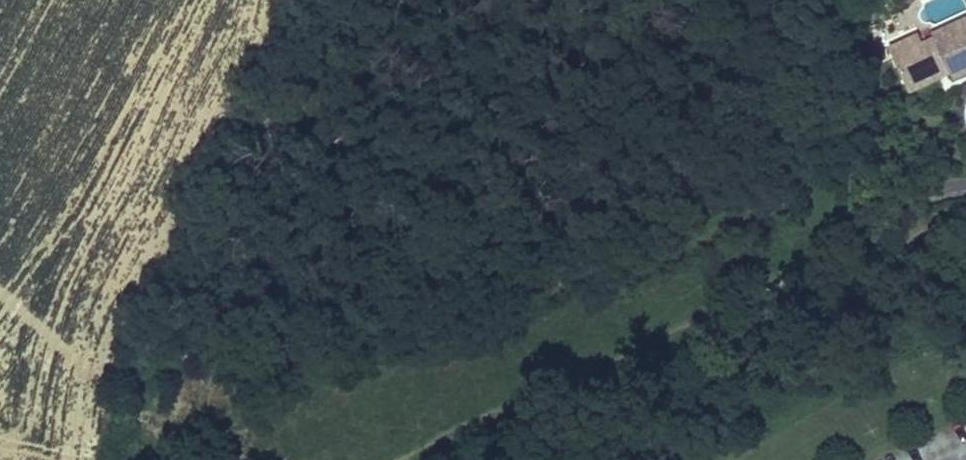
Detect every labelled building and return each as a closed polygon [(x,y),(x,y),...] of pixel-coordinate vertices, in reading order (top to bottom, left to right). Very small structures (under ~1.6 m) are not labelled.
[(932,30),(934,34),(922,39),(893,53),(909,88),(935,76),(937,71),(949,65),(950,69),(953,74),(965,68),(965,14),(932,30)] [(922,39),(918,30),(888,44),(893,53),(922,39)] [(937,71),(935,76),(950,69),(949,65),(937,71)]
